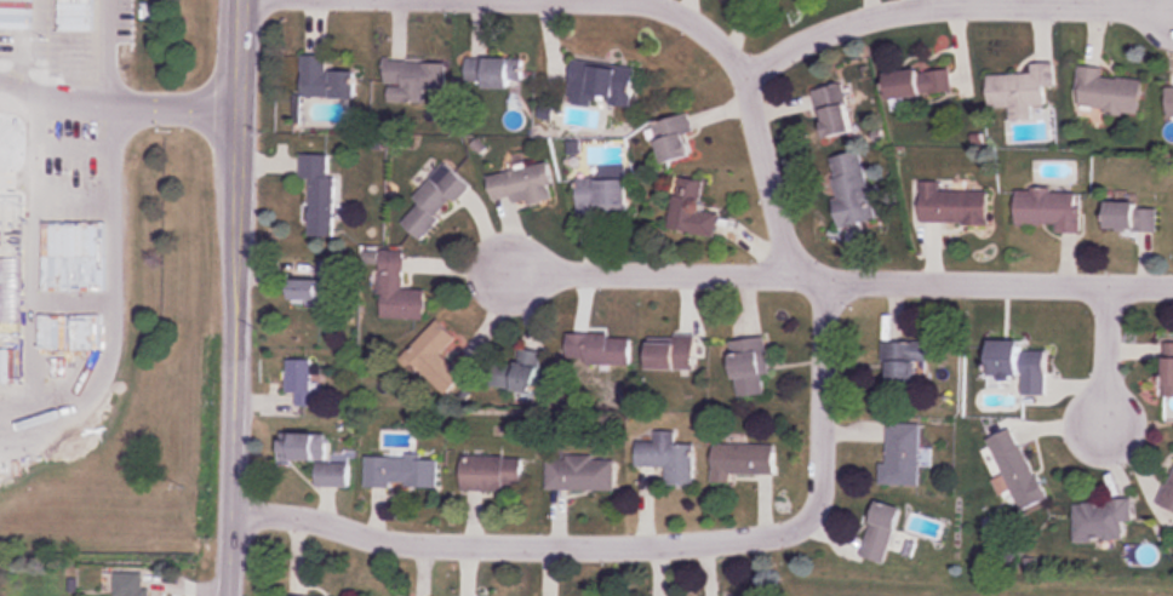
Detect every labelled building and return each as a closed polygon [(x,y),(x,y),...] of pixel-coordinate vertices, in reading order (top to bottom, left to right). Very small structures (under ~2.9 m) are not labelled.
[(301,97),(354,98),(355,68),(326,68),(326,54),(301,54),(301,97)] [(520,59),(466,59),(466,88),(520,88),(520,59)] [(572,60),(568,101),(630,108),(635,67),(572,60)] [(446,96),(446,61),(383,61),(383,96),(446,96)] [(988,76),(989,110),(1011,109),(1011,118),(1056,116),(1054,63),(1032,64),(1032,74),(988,76)] [(948,66),(885,74),(888,100),(952,92),(948,66)] [(1142,79),(1103,77),(1104,69),(1079,68),(1077,111),(1140,114),(1142,79)] [(821,110),(827,139),(851,134),(845,105),(821,110)] [(695,155),(684,115),(651,124),(662,164),(695,155)] [(841,227),(877,220),(864,152),(827,159),(841,227)] [(332,154),(301,154),(301,180),(309,180),(309,237),(332,237),(332,154)] [(414,199),(418,203),(402,224),(423,241),(468,184),(443,163),(414,199)] [(514,203),(555,195),(548,163),(487,176),(493,201),(513,197),(514,203)] [(628,179),(578,179),(578,214),(628,214),(628,179)] [(714,237),(717,215),(701,212),(705,183),(676,179),(669,231),(714,237)] [(941,192),(941,181),(921,181),(921,224),(988,224),(988,192),(941,192)] [(1016,191),(1015,226),(1056,227),(1056,234),(1080,235),(1081,192),(1016,191)] [(0,202),(0,284),(17,285),(19,203),(0,202)] [(1157,233),(1157,203),(1106,203),(1106,233),(1157,233)] [(403,290),(404,251),(381,251),(380,319),(426,319),(426,290),(403,290)] [(339,260),(319,260),(319,280),(290,280),(290,304),(339,304),(339,260)] [(404,355),(446,396),(464,378),(440,355),(460,335),(440,317),(404,355)] [(630,365),(630,334),(567,334),(567,365),(630,365)] [(695,337),(647,337),(647,370),(695,370),(695,337)] [(766,337),(729,341),(735,397),(765,394),(763,376),(770,375),(766,337)] [(914,362),(928,362),(928,341),(884,341),(885,391),(915,391),(914,362)] [(1046,352),(1020,351),(1020,341),(989,341),(988,376),(1022,376),(1022,395),(1045,396),(1046,352)] [(1172,397),(1172,344),(1163,344),(1163,397),(1172,397)] [(544,353),(519,348),(511,390),(536,395),(544,353)] [(316,403),(316,360),(287,360),(287,394),(297,394),(297,403),(316,403)] [(919,423),(886,423),(886,463),(879,463),(879,484),(919,484),(919,423)] [(1015,427),(987,439),(1002,475),(992,479),(999,496),(1011,491),(1020,511),(1045,500),(1015,427)] [(694,444),(675,444),(676,431),(655,430),(655,442),(636,442),(636,466),(666,467),(665,485),(693,486),(694,444)] [(327,433),(281,433),(280,460),(317,461),(316,487),(349,488),(349,463),(327,463),(327,433)] [(774,474),(775,444),(712,443),(712,483),(731,483),(731,474),(774,474)] [(366,488),(439,487),(438,455),(366,456),(366,488)] [(462,490),(522,490),(522,456),(462,456),(462,490)] [(547,490),(615,490),(615,458),(547,457),(547,490)] [(1159,506),(1172,511),(1172,469),(1159,506)] [(1075,542),(1123,540),(1123,523),(1133,523),(1132,499),(1073,501),(1075,542)] [(874,501),(861,558),(885,564),(899,507),(874,501)] [(148,574),(115,574),(115,595),(148,595),(148,574)]
